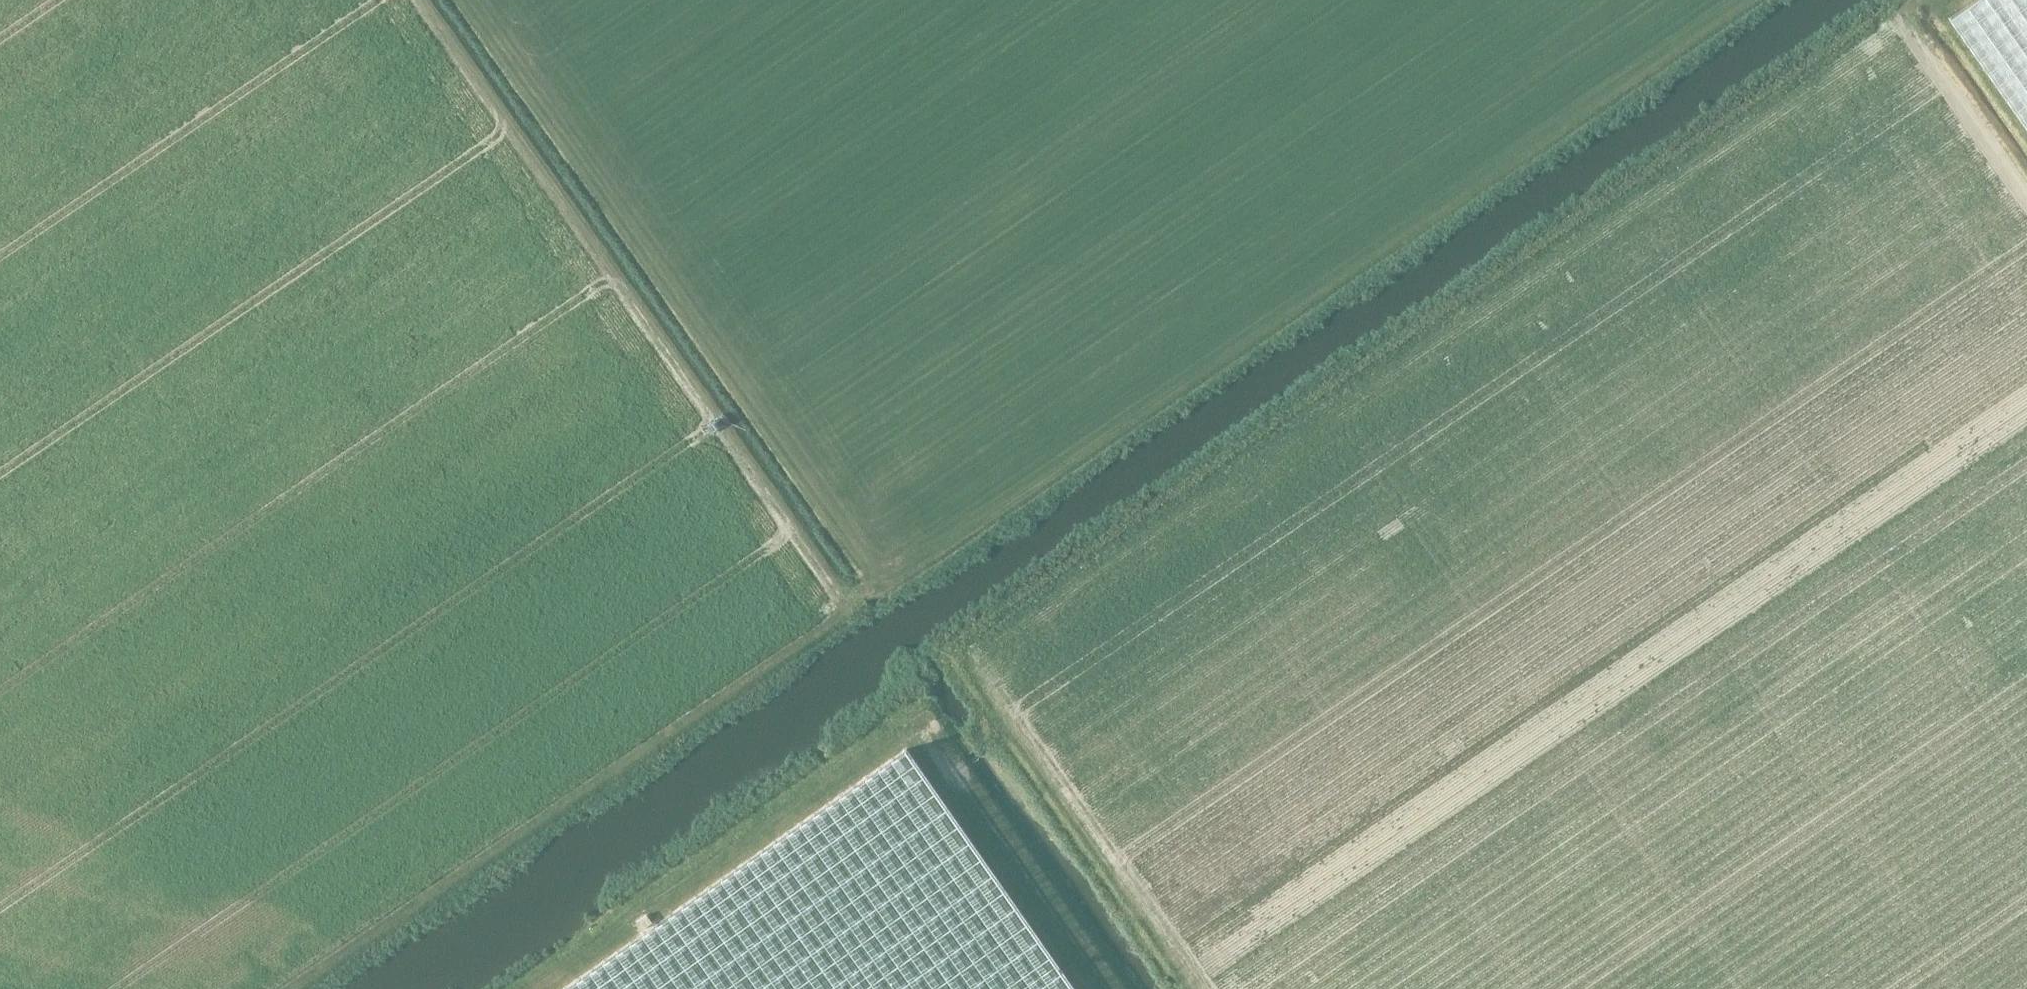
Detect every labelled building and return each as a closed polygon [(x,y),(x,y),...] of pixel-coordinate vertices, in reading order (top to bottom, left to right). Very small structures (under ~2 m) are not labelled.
[(1949,17),(2026,128),(2026,0),(1973,0),(1949,17)] [(906,749),(564,988),(1074,988),(906,749)]
